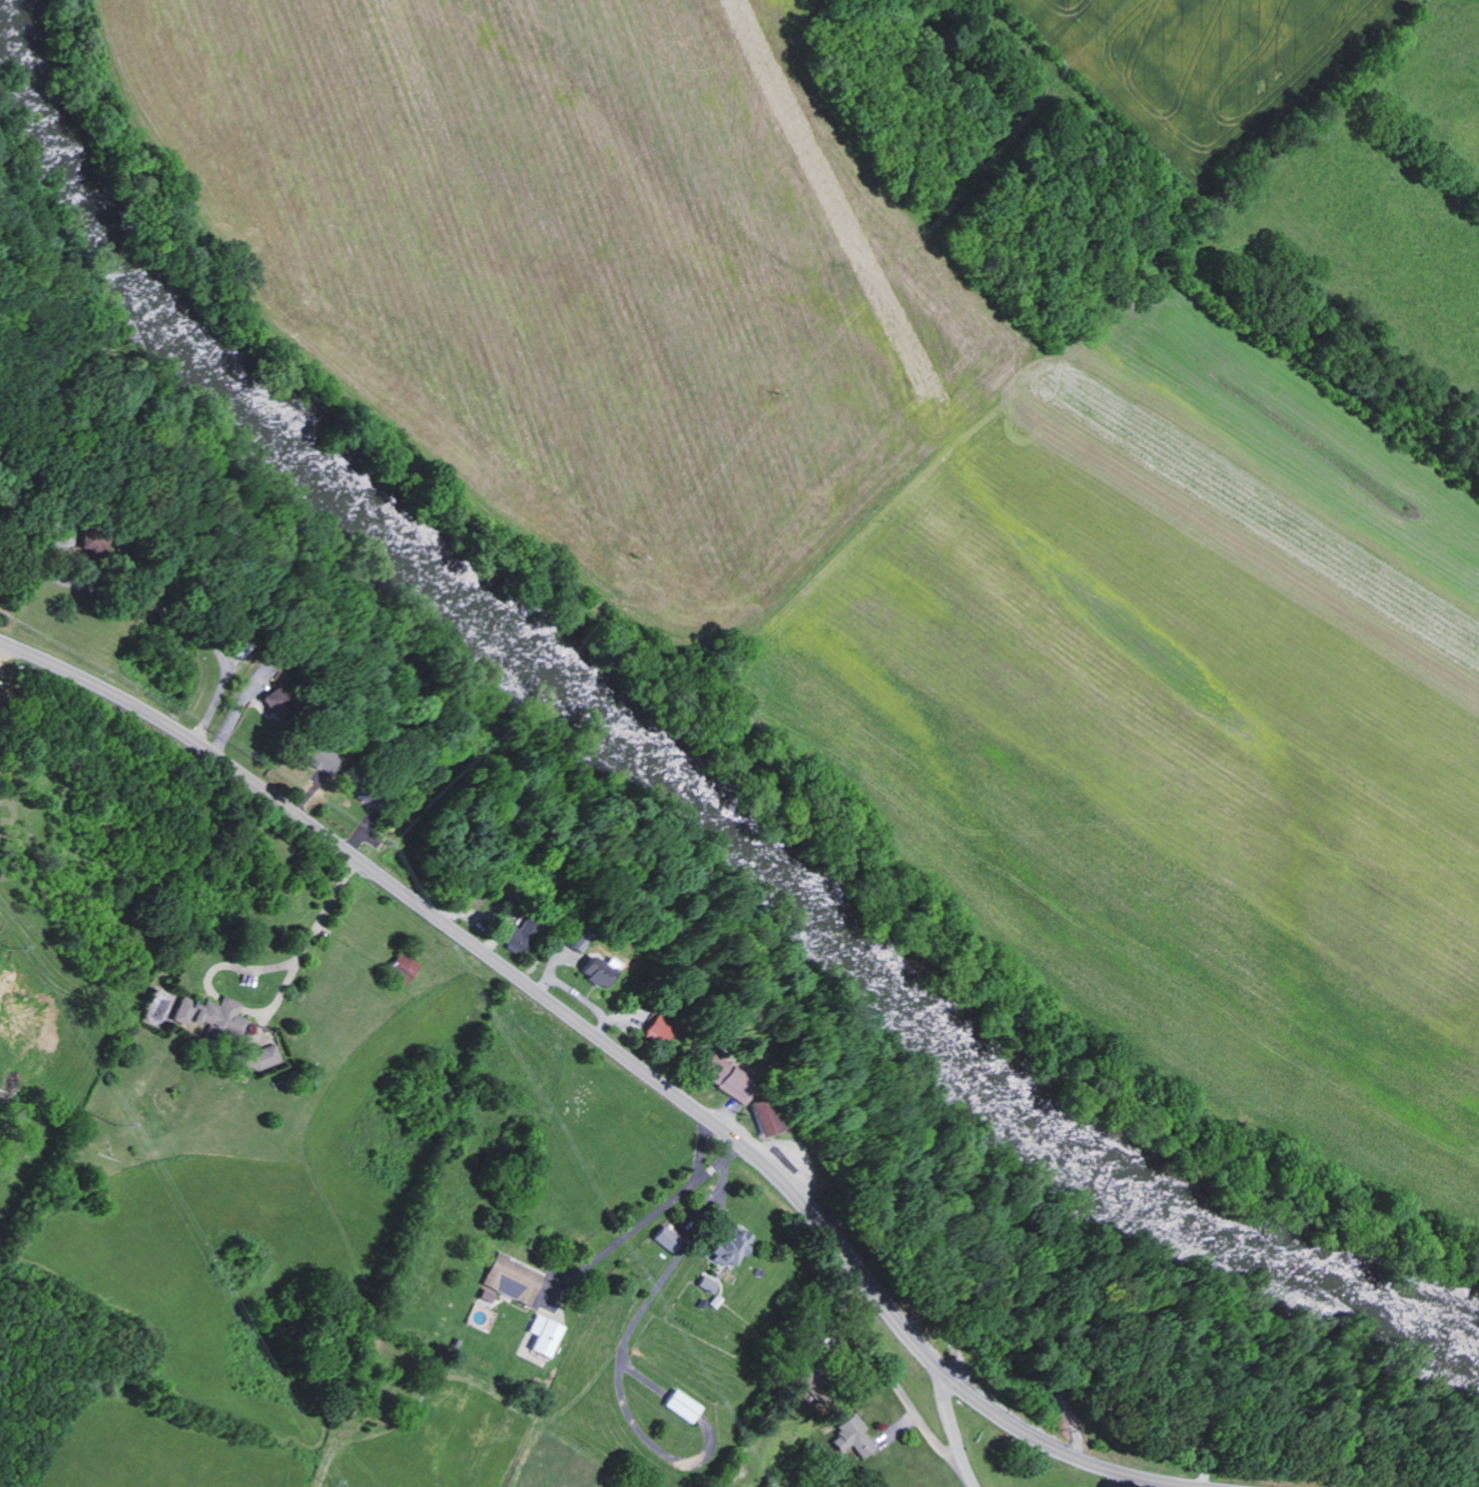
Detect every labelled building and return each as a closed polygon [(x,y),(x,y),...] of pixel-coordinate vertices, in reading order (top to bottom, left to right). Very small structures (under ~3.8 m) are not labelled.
[(101,532),(81,530),(79,549),(100,550),(101,532)] [(541,920),(518,910),(504,944),(527,954),(541,920)] [(407,984),(420,961),(400,950),(387,972),(407,984)] [(614,990),(624,971),(592,954),(581,974),(614,990)] [(182,994),(173,1019),(199,1028),(201,1023),(243,1037),(249,1017),(240,1014),(244,1001),(225,994),(221,1003),(207,998),(205,1002),(182,994)] [(282,1060),(276,1043),(245,1054),(251,1071),(282,1060)] [(745,1102),(759,1079),(713,1052),(700,1075),(745,1102)] [(783,1128),(771,1094),(750,1101),(762,1135),(783,1128)] [(738,1266),(755,1234),(732,1221),(712,1258),(726,1266),(729,1261),(738,1266)] [(654,1237),(674,1253),(685,1239),(665,1223),(654,1237)] [(545,1272),(496,1252),(478,1296),(492,1302),(497,1290),(531,1305),(545,1272)] [(714,1292),(719,1281),(704,1274),(698,1285),(714,1292)] [(552,1357),(567,1325),(538,1312),(530,1330),(538,1334),(532,1347),(552,1357)] [(705,1405),(677,1387),(666,1404),(693,1422),(705,1405)] [(866,1427),(854,1411),(834,1427),(840,1433),(831,1440),(840,1451),(851,1443),(863,1458),(876,1447),(863,1429),(866,1427)]
